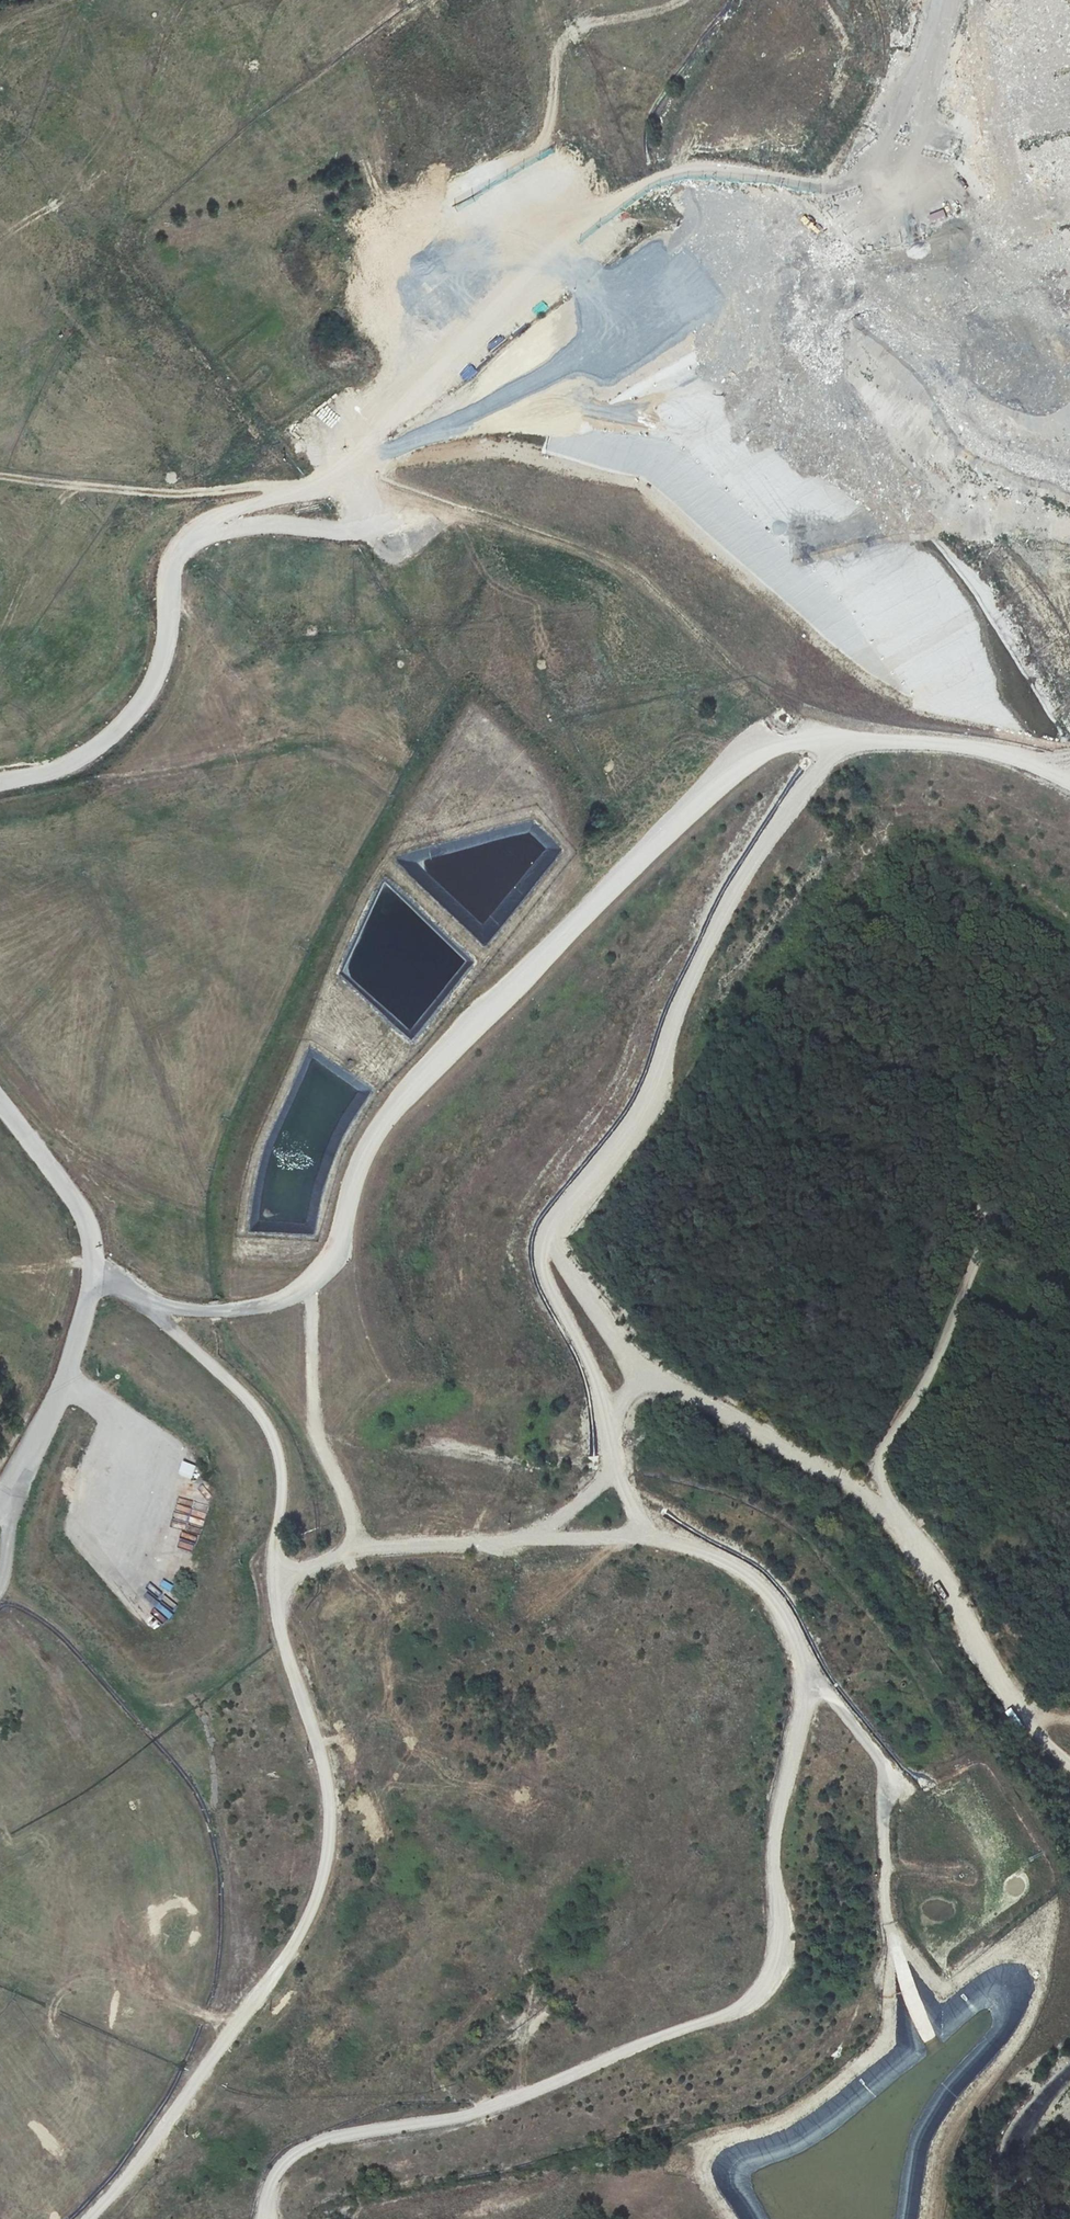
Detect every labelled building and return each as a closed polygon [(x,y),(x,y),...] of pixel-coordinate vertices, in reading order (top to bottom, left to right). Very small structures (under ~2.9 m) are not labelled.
[(191,1479),(196,1467),(182,1462),(177,1474),(191,1479)] [(193,1510),(189,1521),(202,1525),(206,1514),(193,1510)] [(112,1578),(108,1582),(117,1593),(122,1589),(112,1578)] [(147,1627),(152,1621),(140,1609),(134,1614),(147,1627)]
